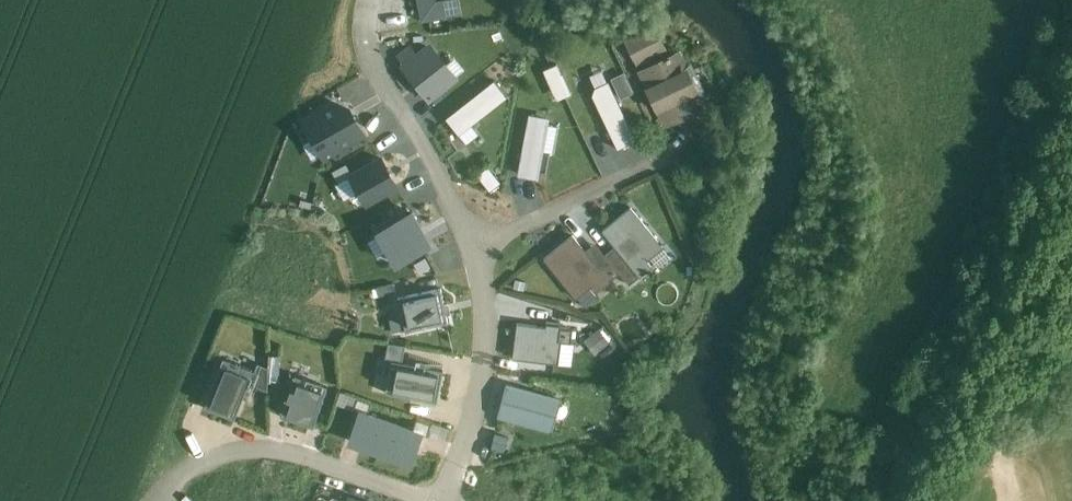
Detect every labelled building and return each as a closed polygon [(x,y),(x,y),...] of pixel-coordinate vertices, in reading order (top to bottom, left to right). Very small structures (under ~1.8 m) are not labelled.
[(420,19),(460,12),(458,0),(416,0),(420,19)] [(655,26),(625,40),(636,63),(665,49),(655,26)] [(411,44),(397,55),(403,63),(400,65),(429,102),(460,79),(430,41),(417,52),(411,44)] [(682,51),(640,70),(664,122),(706,103),(682,51)] [(556,60),(539,69),(555,100),(572,92),(556,60)] [(495,79),(447,117),(467,142),(479,133),(472,124),(508,96),(495,79)] [(618,148),(636,140),(608,82),(590,90),(618,148)] [(347,102),(304,123),(322,156),(364,135),(347,102)] [(550,118),(529,114),(518,172),(539,176),(550,118)] [(382,158),(351,175),(366,202),(397,185),(382,158)] [(488,166),(478,174),(490,190),(501,182),(488,166)] [(412,207),(375,226),(395,265),(432,246),(412,207)] [(663,247),(631,207),(603,230),(630,264),(620,272),(629,284),(652,266),(647,260),(663,247)] [(600,268),(573,235),(545,258),(576,297),(593,284),(597,290),(620,272),(610,260),(600,268)] [(440,287),(398,296),(406,331),(448,322),(440,287)] [(571,331),(519,324),(514,357),(556,362),(559,342),(570,343),(571,331)] [(584,337),(600,355),(614,343),(599,325),(584,337)] [(385,358),(392,359),(403,362),(406,346),(388,342),(385,358)] [(254,370),(224,358),(214,382),(244,394),(254,370)] [(403,362),(392,359),(385,392),(437,402),(443,369),(403,362)] [(312,426),(325,385),(297,376),(284,417),(312,426)] [(561,397),(506,381),(497,415),(551,430),(561,397)] [(244,394),(214,382),(204,406),(235,419),(244,394)] [(360,411),(350,439),(380,449),(390,422),(360,411)] [(420,432),(390,422),(380,449),(410,459),(420,432)]
